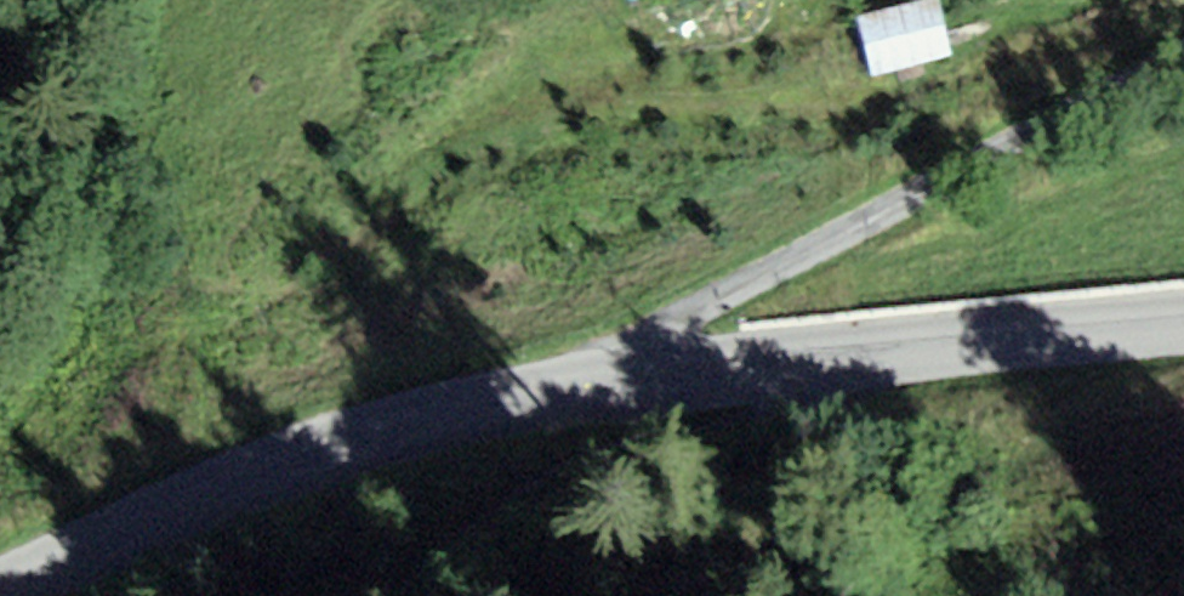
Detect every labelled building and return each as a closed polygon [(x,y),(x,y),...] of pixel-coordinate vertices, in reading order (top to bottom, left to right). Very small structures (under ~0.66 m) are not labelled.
[(854,14),(867,73),(942,57),(929,0),(917,0),(854,14)]
